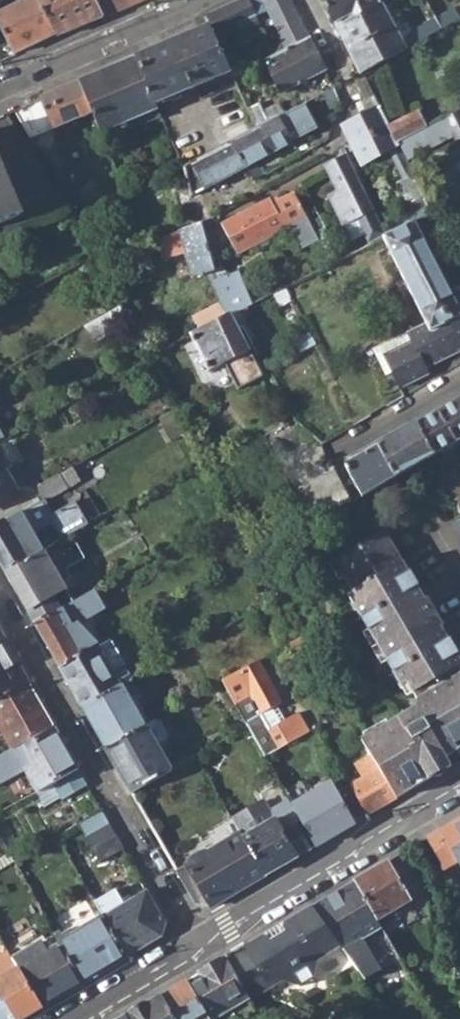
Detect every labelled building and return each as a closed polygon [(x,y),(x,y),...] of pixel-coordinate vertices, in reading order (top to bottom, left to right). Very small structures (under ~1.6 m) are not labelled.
[(12,57),(55,37),(38,0),(22,0),(0,10),(0,28),(12,57)] [(55,37),(92,21),(83,0),(38,0),(55,37)] [(92,21),(102,16),(94,0),(83,0),(92,21)] [(102,16),(139,0),(94,0),(102,16)] [(227,64),(236,59),(232,50),(238,39),(260,29),(253,15),(246,0),(237,0),(206,15),(210,23),(227,64)] [(253,15),(266,8),(287,49),(310,37),(291,0),(246,0),(253,15)] [(338,27),(379,4),(377,0),(337,0),(327,5),(338,27)] [(361,70),(403,47),(397,35),(381,4),(379,4),(338,27),(361,70)] [(439,28),(458,18),(452,7),(433,16),(439,28)] [(403,47),(439,28),(433,16),(397,35),(403,47)] [(135,56),(154,99),(228,65),(227,64),(210,23),(135,56)] [(265,60),(281,92),(326,69),(310,37),(287,49),(274,56),(265,60)] [(244,50),(252,67),(265,60),(274,56),(265,39),(244,50)] [(93,111),(102,132),(157,106),(154,99),(135,56),(80,80),(93,111)] [(351,75),(364,100),(367,98),(373,95),(361,70),(351,75)] [(55,127),(93,111),(80,80),(42,97),(55,127)] [(362,163),(388,149),(398,144),(396,140),(388,125),(373,95),(367,98),(372,109),(342,125),(362,163)] [(232,140),(246,165),(291,141),(283,126),(300,117),(295,108),(232,140)] [(415,111),(388,125),(396,140),(418,128),(423,126),(415,111)] [(423,126),(418,128),(428,146),(453,134),(444,116),(423,126)] [(184,166),(192,194),(246,165),(232,140),(184,166)] [(388,149),(403,177),(412,172),(398,144),(388,149)] [(27,211),(0,152),(0,223),(27,211)] [(334,152),(323,158),(326,165),(339,159),(337,157),(334,152)] [(360,177),(347,152),(337,157),(339,159),(326,165),(338,188),(360,177)] [(449,164),(459,186),(459,158),(449,164)] [(432,213),(412,172),(403,177),(398,180),(417,220),(432,213)] [(389,234),(360,177),(338,188),(327,194),(343,226),(358,219),(370,243),(383,237),(389,234)] [(308,219),(293,191),(272,201),(270,198),(222,224),(237,252),(283,227),(285,230),(308,219)] [(178,229),(191,275),(213,269),(211,257),(220,255),(207,218),(178,229)] [(393,392),(428,374),(424,368),(459,350),(459,286),(450,291),(416,221),(389,234),(383,237),(426,323),(406,333),(411,343),(378,359),(386,375),(385,376),(393,392)] [(215,277),(213,269),(191,275),(194,283),(215,277)] [(284,286),(271,293),(285,322),(299,315),(284,286)] [(244,306),(189,334),(209,371),(224,364),(238,390),(261,378),(245,347),(234,324),(242,320),(249,316),(244,306)] [(123,325),(113,308),(98,316),(108,333),(123,325)] [(108,333),(98,316),(77,328),(86,346),(108,333)] [(242,320),(234,324),(245,347),(254,342),(242,320)] [(307,331),(291,339),(298,352),(314,344),(307,331)] [(411,343),(406,333),(368,353),(381,378),(385,376),(386,375),(378,359),(411,343)] [(459,436),(459,395),(344,465),(361,494),(459,436)] [(6,470),(25,461),(11,436),(5,439),(0,442),(0,458),(6,470)] [(0,458),(0,499),(17,489),(6,470),(0,458)] [(297,492),(314,521),(352,500),(335,470),(330,473),(297,492)] [(34,489),(41,502),(67,488),(60,475),(34,489)] [(459,512),(459,487),(455,478),(446,483),(459,512)] [(49,516),(61,539),(88,524),(75,502),(49,516)] [(5,571),(27,558),(42,550),(43,549),(22,512),(0,524),(0,562),(5,571)] [(452,520),(459,534),(459,515),(452,520)] [(399,796),(451,765),(445,756),(459,748),(459,664),(459,653),(386,529),(335,558),(367,612),(360,616),(394,672),(400,668),(413,691),(415,690),(419,697),(417,703),(364,735),(374,750),(381,764),(399,796)] [(43,549),(42,550),(45,556),(54,551),(50,545),(43,549)] [(27,558),(5,571),(34,622),(56,610),(71,602),(56,575),(65,570),(54,551),(45,556),(42,550),(27,558)] [(258,552),(248,558),(254,568),(265,563),(258,552)] [(34,622),(59,666),(85,651),(75,634),(68,637),(63,630),(103,608),(93,590),(71,602),(56,610),(34,622)] [(109,637),(96,645),(111,671),(124,664),(109,637)] [(0,640),(0,696),(27,681),(3,638),(0,640)] [(59,666),(82,707),(91,702),(119,687),(122,685),(132,679),(124,664),(111,671),(96,645),(85,651),(59,666)] [(222,680),(265,756),(309,730),(299,712),(284,721),(274,727),(264,712),(274,706),(280,703),(256,660),(222,680)] [(11,746),(21,740),(51,724),(27,681),(0,696),(0,726),(11,746)] [(82,707),(105,746),(144,724),(122,685),(119,687),(91,702),(82,707)] [(284,721),(274,706),(264,712),(274,727),(284,721)] [(144,724),(105,746),(130,790),(169,767),(156,743),(165,738),(166,733),(159,720),(154,718),(144,724)] [(10,746),(36,789),(51,781),(76,767),(55,730),(25,746),(21,740),(11,746),(10,746)] [(381,764),(374,750),(357,760),(365,774),(381,764)] [(399,796),(381,764),(365,774),(349,783),(368,814),(399,796)] [(76,767),(51,781),(59,796),(60,798),(86,783),(76,767)] [(284,790),(315,845),(368,814),(349,783),(337,790),(331,782),(310,794),(301,779),(284,790)] [(45,805),(59,796),(51,781),(36,789),(45,805)] [(264,799),(231,818),(240,832),(242,837),(264,875),(310,848),(292,818),(278,826),(274,819),(264,799)] [(78,823),(85,836),(108,823),(101,810),(78,823)] [(442,873),(459,863),(459,818),(427,838),(440,861),(442,873)] [(85,836),(92,849),(115,835),(108,823),(85,836)] [(210,904),(211,906),(264,875),(242,837),(240,832),(210,850),(202,851),(193,855),(186,863),(187,866),(176,872),(194,904),(210,904)] [(92,849),(99,861),(123,847),(115,835),(92,849)] [(357,879),(379,918),(412,898),(392,858),(357,879)] [(341,945),(364,979),(401,958),(379,918),(357,879),(313,904),(318,913),(341,945)] [(102,914),(125,957),(161,936),(165,921),(146,888),(102,914)] [(225,956),(249,999),(269,988),(282,981),(299,985),(313,975),(318,959),(341,945),(318,913),(313,904),(285,921),(284,925),(287,930),(271,938),(269,935),(264,934),(225,956)] [(60,942),(82,982),(125,957),(102,914),(58,940),(60,942)] [(18,967),(40,1007),(82,982),(60,942),(44,952),(39,943),(26,950),(22,943),(8,951),(13,958),(18,967)] [(2,991),(18,1018),(19,1018),(40,1007),(18,967),(13,958),(8,951),(7,948),(0,953),(0,992),(2,991)] [(210,1018),(212,1018),(231,1008),(236,1016),(237,1018),(244,1018),(256,1012),(249,999),(225,956),(187,979),(210,1018)] [(187,979),(161,995),(174,1018),(210,1018),(187,979)] [(8,1018),(18,1018),(2,991),(0,992),(0,1005),(8,1018)] [(130,1018),(174,1018),(160,996),(127,1014),(130,1018)] [(236,1016),(231,1008),(212,1018),(231,1018),(236,1016)]
